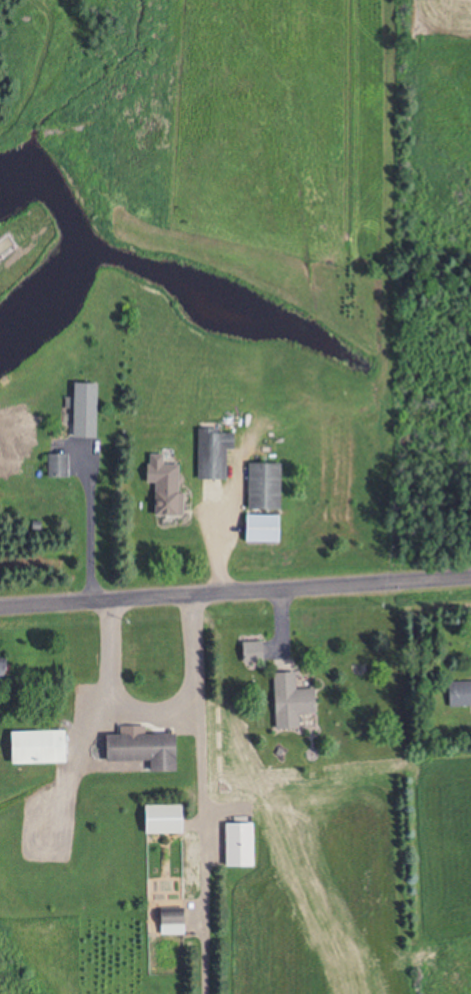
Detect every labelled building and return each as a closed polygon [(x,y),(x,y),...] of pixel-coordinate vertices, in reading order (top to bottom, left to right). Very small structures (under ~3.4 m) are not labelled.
[(100,437),(100,382),(76,382),(76,437),(100,437)] [(228,478),(228,448),(237,448),(237,429),(199,428),(199,478),(228,478)] [(70,453),(48,453),(48,476),(70,476),(70,453)] [(157,483),(156,515),(183,516),(184,464),(166,463),(167,454),(151,453),(150,482),(157,483)] [(284,462),(250,462),(250,509),(284,509),(284,462)] [(283,541),(283,514),(249,514),(249,541),(283,541)] [(246,640),(246,661),(267,661),(267,640),(246,640)] [(13,678),(14,658),(0,657),(0,677),(13,678)] [(303,728),(303,713),(319,713),(319,688),(298,689),(298,672),(277,672),(278,728),(303,728)] [(450,681),(451,705),(470,705),(470,681),(450,681)] [(147,734),(147,726),(122,726),(122,735),(108,735),(108,760),(152,760),(152,771),(180,771),(180,734),(147,734)] [(72,763),(71,730),(15,730),(15,763),(72,763)] [(188,833),(188,804),(149,804),(149,833),(188,833)] [(164,934),(188,934),(188,911),(164,911),(164,934)]
